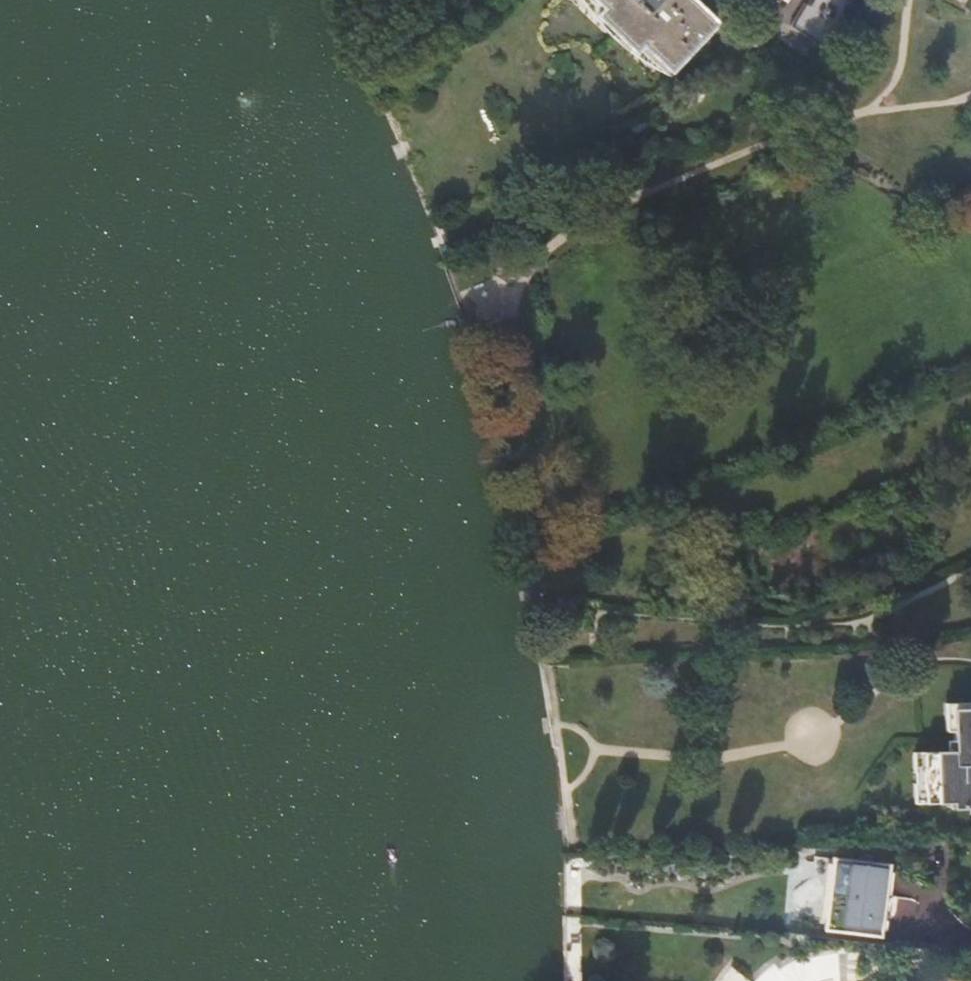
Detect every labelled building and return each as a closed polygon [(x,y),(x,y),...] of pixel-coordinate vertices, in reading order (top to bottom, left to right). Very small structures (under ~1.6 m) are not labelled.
[(693,0),(599,0),(604,5),(598,12),(634,50),(643,43),(669,70),(715,22),(693,0)] [(852,4),(851,3),(851,2),(853,0),(812,0),(809,5),(805,3),(791,26),(826,47),(852,4)] [(506,275),(465,289),(479,328),(520,314),(506,275)] [(953,711),(954,752),(924,754),(924,767),(922,775),(925,777),(925,782),(923,784),(925,792),(926,805),(953,805),(953,811),(970,810),(970,710),(953,711)] [(880,939),(890,867),(834,859),(824,931),(880,939)]
